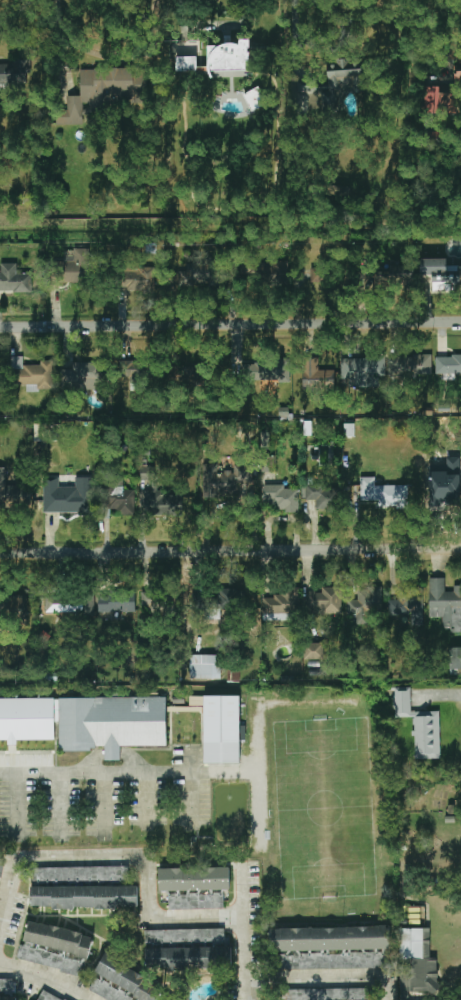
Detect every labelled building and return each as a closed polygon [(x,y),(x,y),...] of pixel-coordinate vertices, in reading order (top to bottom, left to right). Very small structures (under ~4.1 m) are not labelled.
[(208,45),(208,77),(247,76),(246,62),(250,62),(250,39),(240,40),(240,44),(208,45)] [(197,57),(176,57),(176,72),(197,72),(197,57)] [(18,64),(0,64),(0,84),(19,83),(18,64)] [(148,69),(80,68),(80,96),(66,96),(66,102),(57,102),(56,125),(83,125),(83,112),(111,113),(111,95),(148,96),(148,69)] [(456,88),(422,86),(421,112),(455,114),(456,88)] [(251,111),(268,104),(262,87),(244,93),(251,111)] [(92,249),(67,248),(66,282),(90,283),(92,249)] [(446,266),(446,258),(421,258),(421,273),(433,273),(433,292),(460,292),(460,266),(446,266)] [(222,284),(222,260),(184,261),(184,285),(222,284)] [(287,262),(266,262),(266,279),(288,279),(287,262)] [(0,264),(1,274),(0,274),(0,292),(32,291),(31,273),(17,274),(17,264),(0,264)] [(242,278),(242,272),(247,272),(247,281),(262,280),(261,264),(245,265),(245,264),(235,264),(235,272),(234,272),(234,278),(242,278)] [(413,264),(378,265),(379,284),(414,282),(413,264)] [(125,266),(124,291),(154,292),(155,267),(125,266)] [(310,282),(328,284),(330,271),(311,269),(310,282)] [(389,376),(432,375),(431,355),(388,356),(389,376)] [(435,373),(460,374),(460,355),(436,355),(435,373)] [(22,357),(12,357),(12,369),(22,369),(22,357)] [(303,388),(335,389),(336,371),(318,370),(319,357),(303,357),(303,388)] [(385,357),(342,357),(342,386),(379,386),(379,377),(385,377),(385,357)] [(52,361),(41,361),(41,365),(23,365),(24,391),(53,391),(52,361)] [(122,378),(129,378),(129,384),(150,384),(150,363),(122,362),(122,378)] [(61,389),(101,390),(102,363),(73,363),(72,370),(61,369),(61,389)] [(287,380),(287,363),(247,363),(247,380),(287,380)] [(205,369),(171,367),(170,384),(205,385),(205,369)] [(202,497),(237,497),(237,483),(251,483),(251,466),(233,466),(233,472),(217,472),(217,464),(202,464),(202,497)] [(181,494),(158,494),(157,467),(140,467),(140,481),(151,481),(151,491),(144,491),(145,516),(182,515),(181,494)] [(460,488),(460,467),(427,467),(427,488),(460,488)] [(0,468),(0,506),(29,506),(29,487),(7,487),(6,468),(0,468)] [(44,513),(92,514),(92,478),(76,477),(75,487),(59,487),(59,477),(45,477),(44,513)] [(375,485),(375,478),(360,478),(360,507),(408,507),(408,485),(375,485)] [(298,512),(298,489),(285,489),(285,485),(264,485),(264,503),(274,503),(275,512),(298,512)] [(340,511),(339,485),(301,486),(302,500),(316,500),(316,512),(340,511)] [(135,488),(108,488),(108,513),(134,513),(135,488)] [(429,618),(442,618),(442,622),(450,622),(451,633),(460,633),(460,586),(453,586),(453,592),(445,592),(445,578),(429,578),(429,618)] [(388,615),(410,615),(410,625),(423,625),(422,586),(399,586),(399,600),(388,600),(388,615)] [(341,587),(322,588),(322,592),(306,592),(307,614),(342,613),(341,587)] [(382,587),(367,587),(367,590),(357,590),(357,600),(346,600),(346,614),(368,615),(368,611),(381,612),(382,587)] [(300,588),(283,588),(283,597),(263,597),(263,621),(300,620),(300,588)] [(220,610),(243,610),(243,590),(218,589),(218,601),(212,601),(212,606),(208,606),(207,620),(220,620),(220,610)] [(141,592),(141,612),(172,612),(173,593),(141,592)] [(98,613),(136,612),(135,593),(98,594),(98,613)] [(94,613),(94,595),(78,595),(78,596),(45,596),(45,613),(94,613)] [(25,620),(26,598),(0,597),(0,619),(25,620)] [(324,660),(324,644),(305,644),(305,659),(324,660)] [(460,674),(460,648),(451,648),(450,674),(460,674)] [(220,681),(221,655),(190,655),(189,680),(220,681)] [(440,711),(411,712),(410,688),(395,688),(395,717),(414,717),(414,759),(440,759),(440,711)] [(239,696),(204,696),(205,764),(240,763),(239,696)] [(7,740),(7,745),(17,745),(17,740),(55,740),(55,723),(59,723),(59,750),(105,750),(105,760),(120,760),(120,746),(166,746),(166,698),(0,698),(0,740),(7,740)] [(129,866),(30,869),(30,883),(129,881),(129,866)] [(159,870),(159,891),(169,891),(169,910),(224,908),(224,890),(230,890),(229,867),(159,870)] [(138,887),(32,886),(32,908),(138,908),(138,887)] [(94,936),(28,921),(24,942),(89,957),(94,936)] [(391,968),(391,927),(270,928),(270,953),(279,953),(279,970),(391,968)] [(225,929),(145,930),(145,944),(225,943),(225,929)] [(399,930),(400,979),(409,979),(410,993),(438,992),(437,959),(430,959),(430,929),(399,930)] [(21,943),(17,960),(81,974),(85,957),(21,943)] [(146,948),(146,969),(232,969),(232,948),(146,948)] [(96,975),(88,992),(103,999),(155,999),(163,984),(103,955),(94,974),(96,975)] [(15,993),(16,976),(0,976),(0,993),(15,993)] [(373,988),(287,990),(287,999),(374,999),(373,988)] [(43,990),(38,999),(62,999),(43,990)]
